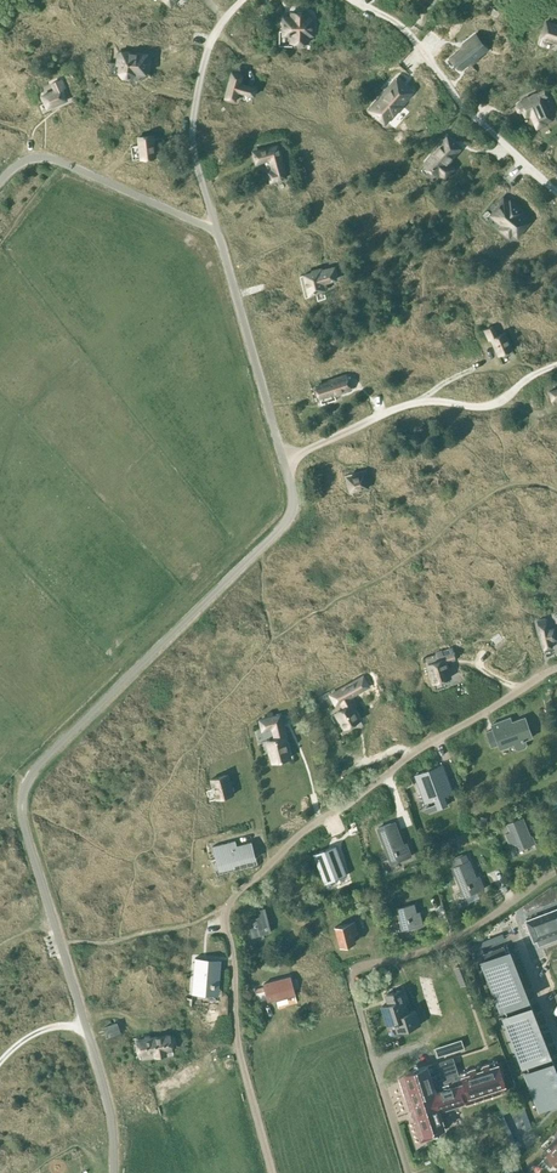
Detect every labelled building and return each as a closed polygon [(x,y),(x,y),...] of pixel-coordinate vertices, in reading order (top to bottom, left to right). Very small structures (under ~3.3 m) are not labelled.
[(283,32),(283,36),(290,36),(290,43),(307,43),(308,35),(312,35),(313,18),(308,18),(308,12),(291,12),(290,17),(283,17),(283,32)] [(546,21),(540,37),(556,43),(556,25),(546,21)] [(463,48),(453,56),(461,66),(468,61),(470,64),(478,58),(476,55),(483,49),(479,44),(481,42),(475,34),(476,34),(476,33),(461,45),(463,48)] [(150,56),(150,55),(118,52),(118,53),(119,53),(118,63),(117,63),(116,64),(120,65),(119,72),(123,77),(129,78),(134,74),(134,71),(148,73),(148,72),(147,72),(149,56),(150,56)] [(242,74),(232,72),(225,98),(235,101),(237,91),(254,96),(256,88),(240,83),(242,74)] [(396,79),(369,110),(385,123),(411,92),(405,86),(404,88),(401,86),(403,85),(396,79)] [(55,90),(42,96),(47,108),(66,100),(61,89),(64,88),(61,80),(52,84),(53,86),(55,90)] [(516,104),(515,106),(518,111),(520,112),(522,112),(522,111),(525,116),(530,114),(537,128),(546,123),(545,122),(551,119),(546,108),(542,99),(547,96),(544,90),(531,96),(524,99),(524,100),(518,103),(516,104)] [(155,156),(152,136),(138,137),(141,158),(155,156)] [(432,155),(424,164),(436,175),(438,172),(445,178),(453,169),(447,163),(460,148),(447,137),(432,154),(432,155)] [(257,151),(252,153),(255,163),(260,162),(270,159),(273,170),(272,170),(267,171),(270,182),(275,181),(286,177),(279,151),(277,146),(272,147),(257,151)] [(519,208),(516,206),(510,201),(509,203),(503,198),(499,203),(500,205),(493,213),(505,223),(500,229),(509,236),(512,232),(517,237),(529,222),(516,211),(519,208)] [(312,272),(304,274),(309,294),(325,290),(322,280),(327,279),(328,281),(336,279),(335,276),(337,275),(334,267),(321,270),(321,268),(312,271),(312,272)] [(512,349),(504,332),(496,336),(492,326),(484,330),(489,340),(491,339),(499,355),(512,349)] [(330,382),(316,386),(319,397),(333,393),(333,395),(351,389),(346,375),(329,381),(330,382)] [(352,490),(366,487),(366,485),(370,485),(368,477),(364,478),(363,474),(348,477),(352,490)] [(548,630),(546,624),(545,618),(536,620),(538,626),(539,626),(544,649),(552,647),(550,641),(556,639),(554,628),(548,630)] [(450,677),(444,659),(438,661),(436,654),(425,657),(433,683),(450,677)] [(352,683),(331,695),(336,704),(341,702),(344,708),(337,713),(345,728),(359,720),(351,706),(354,704),(350,697),(357,693),(369,686),(363,677),(352,683)] [(271,762),(289,757),(284,737),(278,713),(258,718),(261,732),(271,729),(274,739),(266,741),(271,762)] [(513,744),(515,748),(518,750),(525,747),(526,744),(524,739),(532,737),(528,727),(526,728),(522,718),(512,722),(510,717),(491,724),(493,729),(485,732),(491,746),(498,744),(500,749),(513,744)] [(442,765),(414,776),(425,802),(434,799),(437,809),(447,805),(443,795),(450,792),(446,780),(447,779),(442,765)] [(233,795),(227,775),(211,779),(216,799),(233,795)] [(479,816),(478,827),(485,828),(487,817),(479,816)] [(510,832),(505,834),(510,845),(515,843),(517,849),(534,843),(531,836),(530,837),(525,826),(522,817),(507,823),(510,832)] [(390,824),(377,828),(390,864),(411,856),(407,846),(404,847),(397,827),(392,829),(390,824)] [(235,840),(212,847),(212,848),(215,847),(221,871),(235,867),(234,865),(254,860),(249,843),(251,842),(251,841),(235,845),(234,841),(235,841),(235,840)] [(335,846),(314,854),(324,882),(345,873),(335,846)] [(454,858),(450,860),(453,866),(452,867),(455,876),(464,896),(466,895),(476,891),(484,888),(480,879),(477,880),(475,876),(472,869),(466,853),(454,858)] [(402,930),(423,924),(420,915),(416,916),(413,904),(396,908),(402,930)] [(265,909),(258,911),(259,917),(247,920),(251,937),(271,932),(265,909)] [(526,920),(534,940),(544,936),(545,938),(556,933),(556,909),(526,920)] [(358,934),(355,922),(335,927),(340,946),(355,942),(353,935),(358,934)] [(503,946),(483,954),(485,959),(504,1009),(525,1001),(506,951),(505,951),(503,946)] [(454,962),(455,966),(464,963),(461,954),(457,955),(459,960),(454,962)] [(195,958),(192,994),(192,991),(213,993),(215,962),(195,960),(195,958)] [(464,963),(453,968),(460,986),(471,981),(464,963)] [(263,983),(263,986),(254,989),(255,993),(265,991),(267,1001),(275,999),(276,1000),(295,995),(289,976),(263,983)] [(382,1006),(388,1025),(395,1023),(397,1032),(419,1025),(414,1010),(407,1013),(400,990),(386,994),(388,1003),(382,1006)] [(546,1057),(547,1057),(527,1007),(525,1001),(505,1009),(507,1015),(506,1015),(526,1065),(529,1071),(549,1063),(546,1057)] [(106,1038),(121,1033),(117,1022),(102,1027),(106,1038)] [(156,1056),(166,1055),(165,1050),(172,1049),(169,1036),(137,1041),(139,1054),(155,1051),(156,1056)] [(461,1039),(433,1048),(436,1057),(464,1048),(461,1039)] [(405,1075),(399,1077),(401,1082),(410,1110),(411,1110),(413,1118),(414,1119),(413,1120),(420,1142),(433,1138),(431,1132),(444,1128),(444,1127),(449,1125),(444,1112),(459,1107),(458,1104),(464,1102),(465,1105),(507,1091),(497,1061),(458,1073),(453,1057),(439,1061),(445,1078),(438,1080),(436,1075),(431,1077),(427,1066),(404,1073),(405,1075)] [(528,1071),(542,1108),(543,1108),(556,1103),(556,1083),(549,1063),(529,1071),(528,1071)] [(543,1159),(550,1167),(554,1163),(556,1165),(556,1136),(544,1150),(548,1154),(547,1155),(543,1159)]
